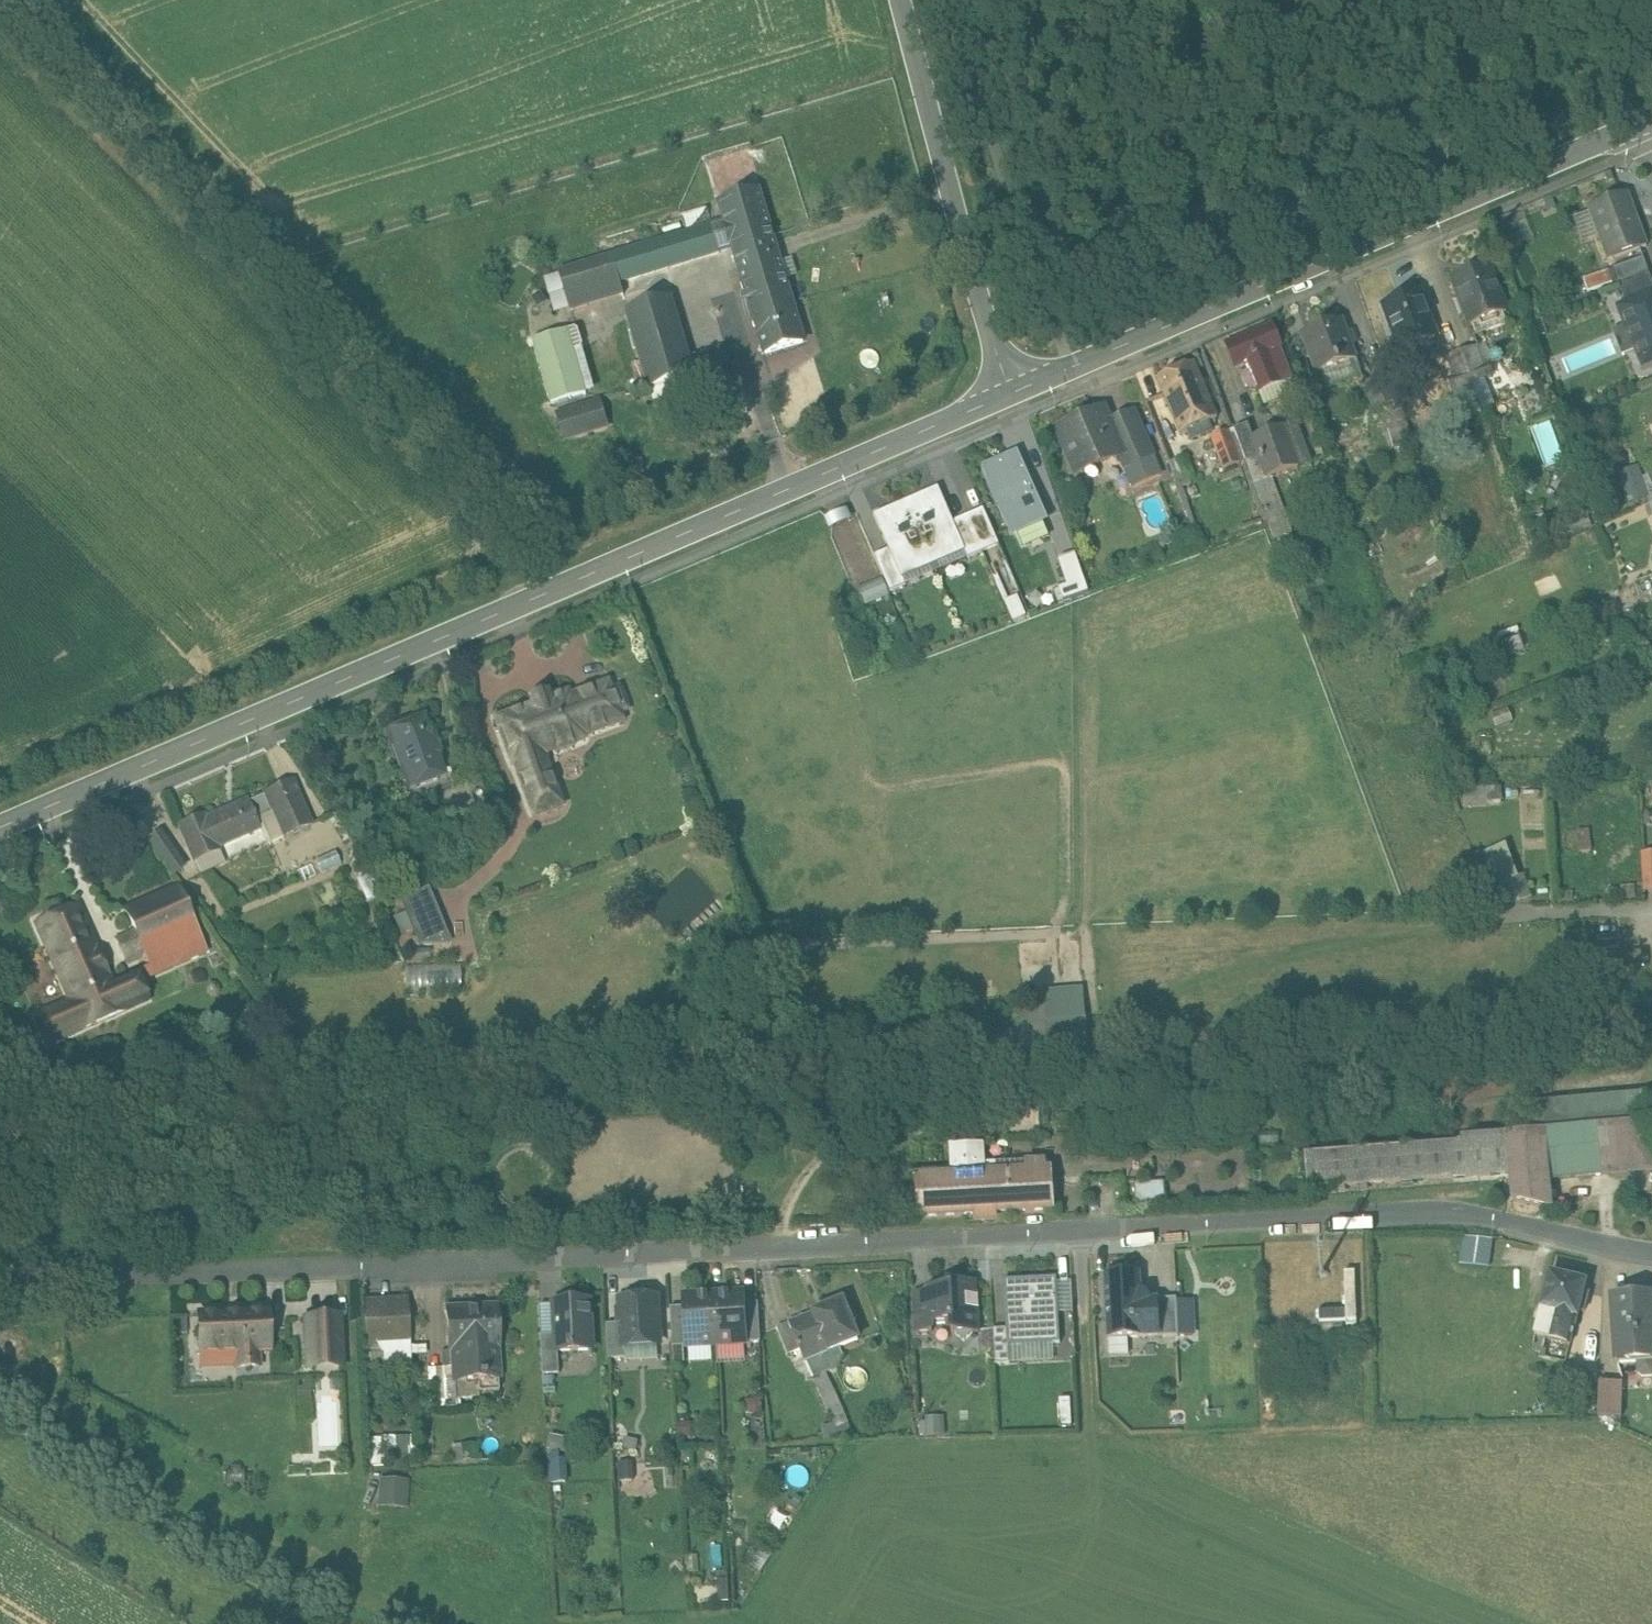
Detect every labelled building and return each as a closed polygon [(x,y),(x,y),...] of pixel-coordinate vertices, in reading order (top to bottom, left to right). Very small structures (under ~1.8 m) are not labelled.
[(793,309),(759,193),(721,203),(756,319),(793,309)] [(1628,193),(1589,207),(1609,261),(1647,246),(1628,193)] [(764,198),(763,200),(764,202),(765,204),(767,206),(769,206),(772,206),(774,204),(775,202),(776,200),(775,198),(773,196),(772,195),(769,194),(767,195),(765,196),(764,198)] [(779,215),(779,213),(779,211),(777,209),(776,208),(773,207),(771,208),(769,209),(768,211),(767,213),(768,215),(769,217),(771,219),(773,219),(776,219),(778,217),(779,215)] [(712,226),(612,257),(619,282),(720,251),(712,226)] [(612,257),(560,273),(572,311),(623,295),(619,282),(612,257)] [(1644,258),(1613,269),(1618,283),(1649,271),(1644,258)] [(1490,267),(1453,280),(1471,326),(1507,313),(1490,267)] [(1615,306),(1642,369),(1651,365),(1651,291),(1615,306)] [(1420,292),(1384,306),(1401,352),(1438,339),(1420,292)] [(670,299),(628,312),(651,388),(693,375),(688,360),(670,299)] [(793,309),(756,319),(766,353),(803,342),(793,309)] [(1341,321),(1304,335),(1318,374),(1357,360),(1348,333),(1345,334),(1341,321)] [(551,402),(596,388),(576,324),(531,338),(551,402)] [(1272,328),(1228,346),(1237,367),(1237,366),(1243,381),(1251,378),(1257,393),(1285,381),(1273,351),(1280,348),(1272,328)] [(1476,348),(1462,353),(1469,373),(1483,368),(1476,348)] [(1462,353),(1448,358),(1455,378),(1469,373),(1462,353)] [(1195,364),(1158,380),(1181,434),(1218,419),(1195,364)] [(1483,368),(1469,373),(1479,400),(1491,396),(1484,379),(1493,376),(1490,365),(1483,368)] [(1455,378),(1448,381),(1452,391),(1455,390),(1465,415),(1483,408),(1479,400),(1469,373),(1455,378)] [(1389,376),(1364,385),(1374,410),(1398,401),(1389,376)] [(601,403),(559,416),(565,437),(607,424),(601,403)] [(1134,413),(1108,425),(1120,455),(1126,467),(1152,456),(1134,413)] [(1097,415),(1060,431),(1078,473),(1120,455),(1108,425),(1103,427),(1097,415)] [(1249,425),(1235,430),(1247,462),(1260,457),(1253,439),(1254,438),(1249,425)] [(1254,438),(1253,439),(1260,457),(1268,480),(1299,469),(1284,428),(1254,438)] [(1228,432),(1213,438),(1225,470),(1240,464),(1228,432)] [(1019,453),(983,469),(1011,534),(1047,518),(1019,453)] [(1182,458),(1170,463),(1177,484),(1190,480),(1182,458)] [(932,560),(964,547),(941,492),(909,505),(932,560)] [(900,574),(932,560),(909,505),(877,519),(900,574)] [(1286,515),(1269,523),(1275,540),(1292,533),(1286,515)] [(1067,584),(1054,588),(1059,601),(1089,591),(1075,551),(1057,557),(1067,584)] [(867,603),(890,593),(883,576),(859,587),(867,603)] [(1520,637),(1495,646),(1500,658),(1524,649),(1520,637)] [(609,681),(582,691),(596,731),(623,721),(609,681)] [(568,692),(548,699),(547,693),(530,700),(532,705),(495,718),(512,766),(514,765),(533,817),(563,806),(544,754),(555,750),(556,752),(575,745),(574,743),(585,739),(584,735),(596,731),(582,691),(570,695),(568,692)] [(428,716),(385,733),(410,803),(454,787),(428,716)] [(293,781),(266,793),(273,811),(284,837),(311,825),(293,781)] [(1465,786),(1465,804),(1503,803),(1502,785),(1465,786)] [(248,801),(206,819),(205,815),(180,826),(196,862),(220,851),(218,847),(260,829),(255,818),(273,811),(266,794),(249,802),(248,801)] [(149,837),(173,875),(187,866),(162,828),(149,837)] [(1506,845),(1491,850),(1503,884),(1518,878),(1506,845)] [(1651,889),(1651,849),(1642,850),(1643,890),(1651,889)] [(177,887),(127,910),(151,966),(136,973),(139,979),(205,950),(177,887)] [(428,890),(404,901),(421,944),(449,943),(428,890)] [(112,983),(78,907),(38,925),(72,1001),(37,1016),(49,1043),(148,999),(139,979),(136,973),(112,983)] [(1028,1040),(1087,1037),(1085,986),(1050,987),(1051,1011),(1027,1012),(1028,1040)] [(1507,1140),(1510,1175),(1512,1200),(1553,1210),(1546,1184),(1544,1179),(1651,1170),(1651,1127),(1507,1140)] [(1507,1140),(1305,1156),(1308,1191),(1510,1175),(1507,1140)] [(1051,1170),(917,1178),(917,1176),(916,1176),(918,1220),(920,1220),(1053,1212),(1051,1170)] [(1165,1182),(1136,1183),(1137,1200),(1165,1199),(1165,1182)] [(1646,1206),(1632,1202),(1629,1214),(1630,1214),(1630,1215),(1641,1218),(1642,1217),(1643,1217),(1646,1206)] [(1493,1240),(1463,1236),(1460,1264),(1490,1268),(1493,1240)] [(1346,1311),(1319,1312),(1320,1323),(1346,1322),(1347,1327),(1357,1326),(1355,1273),(1345,1273),(1346,1311)] [(1140,1275),(1105,1276),(1109,1340),(1160,1338),(1159,1300),(1151,1301),(1151,1299),(1143,1292),(1141,1293),(1140,1275)] [(1586,1284),(1550,1276),(1535,1337),(1571,1345),(1579,1310),(1585,1312),(1589,1294),(1584,1292),(1586,1284)] [(1057,1279),(1005,1281),(1007,1330),(1008,1347),(1009,1347),(1061,1345),(1057,1279)] [(974,1283),(949,1285),(949,1289),(929,1290),(929,1294),(931,1326),(933,1326),(951,1325),(952,1335),(956,1335),(965,1342),(973,1334),(980,1333),(978,1295),(975,1295),(974,1283)] [(744,1294),(714,1296),(717,1345),(747,1343),(744,1304),(744,1294)] [(929,1294),(914,1295),(916,1334),(933,1333),(933,1326),(931,1326),(929,1294)] [(714,1296),(685,1298),(685,1307),(688,1347),(717,1345),(714,1296)] [(1616,1299),(1617,1330),(1614,1330),(1616,1365),(1651,1363),(1651,1298),(1651,1296),(1616,1299)] [(657,1299),(621,1301),(623,1324),(624,1347),(625,1347),(660,1345),(657,1299)] [(408,1301),(364,1304),(366,1345),(410,1343),(408,1301)] [(843,1302),(789,1323),(796,1340),(805,1362),(859,1340),(851,1321),(857,1318),(853,1307),(847,1310),(843,1302)] [(591,1303),(555,1305),(557,1335),(558,1353),(559,1353),(593,1351),(591,1303)] [(759,1303),(744,1304),(747,1343),(761,1343),(759,1303)] [(685,1307),(671,1308),(673,1348),(688,1347),(685,1307)] [(495,1309),(449,1311),(451,1352),(453,1352),(457,1399),(479,1398),(478,1394),(499,1393),(496,1350),(498,1350),(495,1309)] [(267,1314),(199,1318),(201,1355),(236,1353),(237,1369),(259,1368),(259,1366),(259,1365),(258,1352),(269,1352),(267,1314)] [(304,1372),(344,1370),(342,1314),(302,1315),(304,1372)] [(789,1323),(777,1328),(784,1345),(796,1340),(789,1323)] [(623,1324),(607,1325),(609,1360),(626,1359),(625,1347),(624,1347),(623,1324)] [(1007,1330),(994,1330),(996,1365),(1010,1365),(1009,1347),(1008,1347),(1007,1330)] [(557,1335),(542,1336),(544,1376),(560,1375),(559,1353),(558,1353),(557,1335)] [(410,1343),(366,1345),(367,1369),(411,1367),(410,1343)] [(853,1431),(826,1373),(813,1379),(823,1401),(839,1438),(853,1431)] [(1623,1385),(1599,1383),(1598,1417),(1622,1418),(1623,1385)] [(378,1506),(409,1507),(409,1478),(379,1478),(378,1506)]
